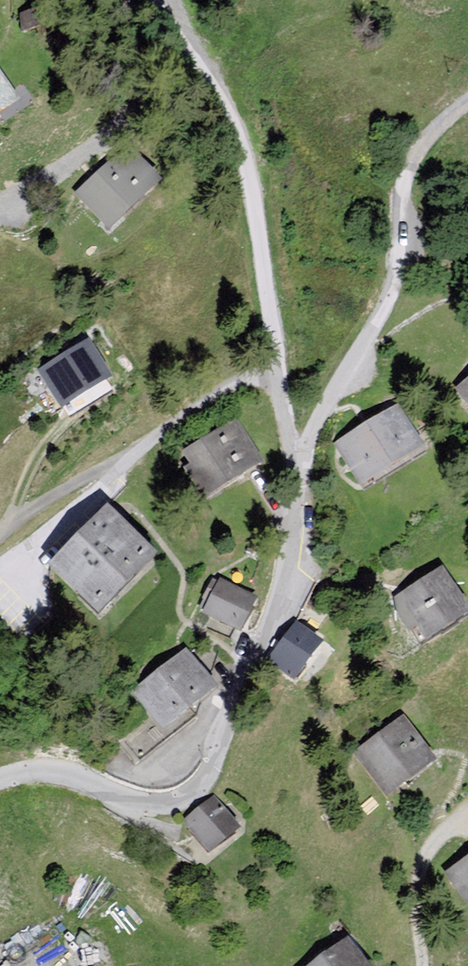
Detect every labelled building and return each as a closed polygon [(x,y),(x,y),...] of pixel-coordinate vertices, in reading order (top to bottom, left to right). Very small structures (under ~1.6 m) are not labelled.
[(23,99),(0,64),(0,114),(23,99)] [(124,146),(76,197),(110,229),(159,179),(124,146)] [(89,338),(38,369),(61,406),(112,374),(89,338)] [(455,389),(467,403),(467,378),(455,389)] [(398,403),(333,443),(358,483),(423,444),(398,403)] [(234,417),(182,451),(190,463),(184,467),(204,497),(261,459),(234,417)] [(107,503),(48,561),(98,611),(157,553),(107,503)] [(391,599),(421,642),(467,609),(467,601),(442,564),(391,599)] [(216,575),(201,608),(243,628),(259,596),(216,575)] [(297,620),(270,658),(295,677),(323,639),(297,620)] [(214,685),(184,647),(132,688),(167,732),(194,710),(189,704),(214,685)] [(405,713),(355,751),(387,794),(437,756),(405,713)] [(214,794),(183,819),(209,851),(240,826),(214,794)] [(442,874),(467,908),(467,855),(442,874)] [(305,965),(369,965),(347,936),(305,965)]
